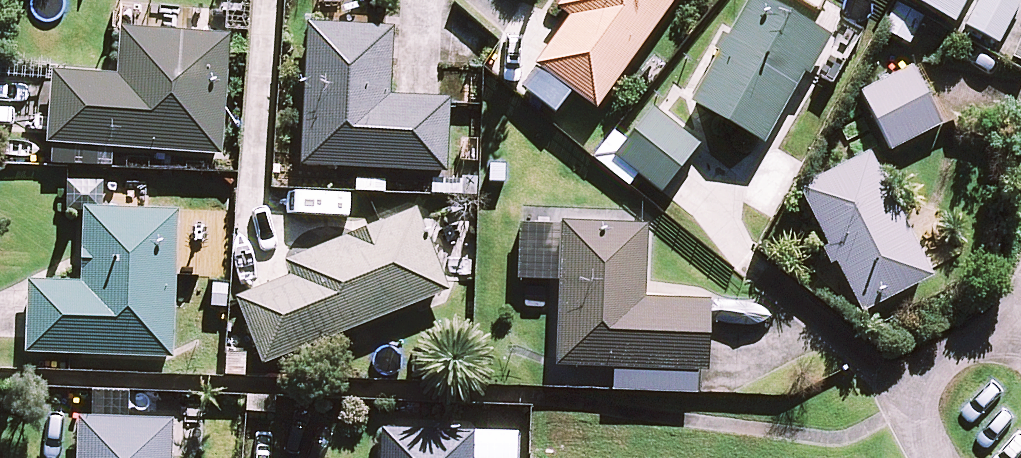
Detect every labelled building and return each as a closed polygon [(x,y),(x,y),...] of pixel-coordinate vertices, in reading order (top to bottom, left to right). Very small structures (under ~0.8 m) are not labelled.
[(556,5),(569,14),(534,63),(596,107),(673,0),(560,0),(556,5)] [(769,0),(745,0),(726,33),(721,31),(713,45),(717,48),(689,97),(763,140),(804,70),(809,73),(831,35),(769,0)] [(953,19),(964,0),(919,0),(953,19)] [(998,42),(1020,0),(978,0),(965,24),(998,42)] [(313,22),(307,21),(300,163),(447,171),(450,103),(451,96),(390,93),(394,26),(377,25),(313,22)] [(52,69),(48,143),(223,153),(230,32),(121,25),(118,73),(52,69)] [(942,122),(912,64),(861,90),(891,148),(942,122)] [(698,143),(652,106),(613,154),(660,191),(698,143)] [(933,274),(870,149),(798,185),(827,243),(822,246),(830,262),(835,259),(861,310),(933,274)] [(448,290),(415,205),(285,256),(291,271),(234,294),(261,363),(448,290)] [(180,210),(84,206),(81,280),(29,278),(25,351),(173,357),(180,210)] [(559,279),(556,362),(707,368),(709,298),(645,296),(648,222),(561,219),(561,223),(559,279)] [(518,278),(559,279),(561,223),(520,221),(518,278)] [(79,414),(77,457),(173,457),(175,418),(79,414)] [(382,427),(380,457),(474,457),(475,431),(382,427)]
